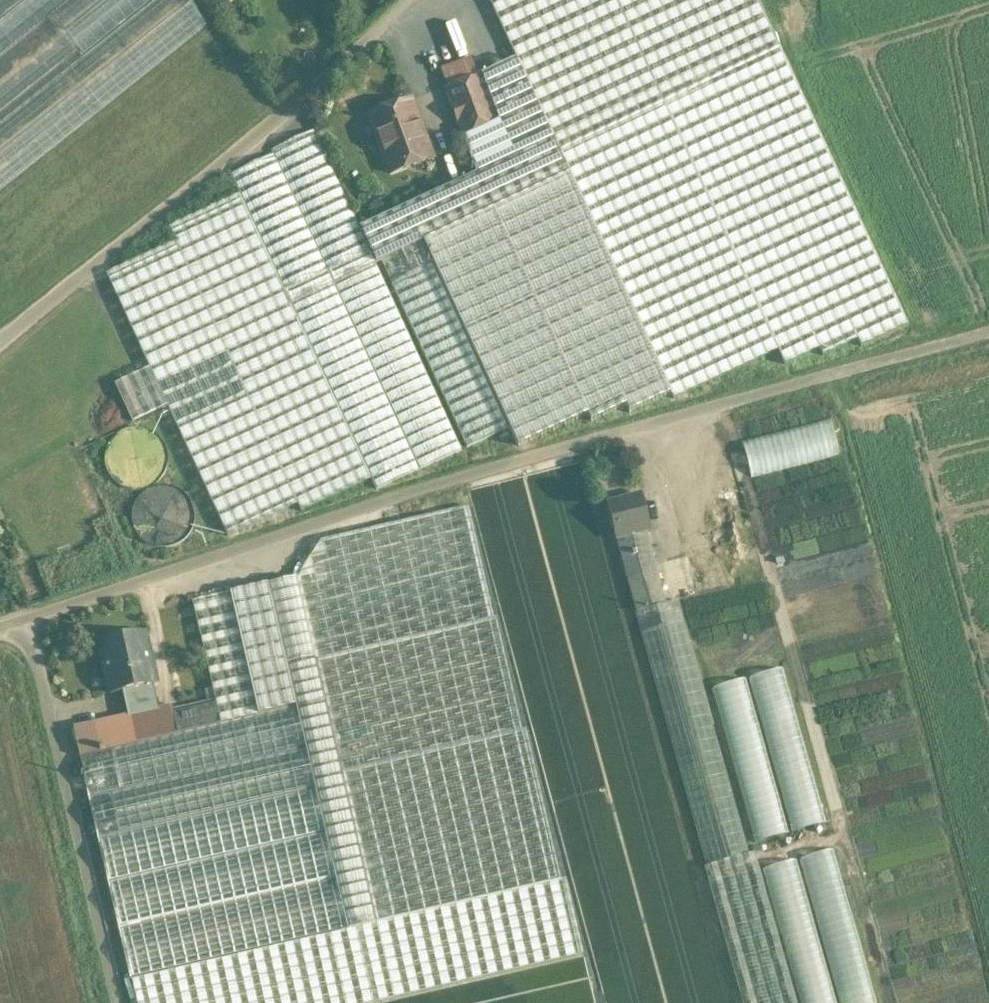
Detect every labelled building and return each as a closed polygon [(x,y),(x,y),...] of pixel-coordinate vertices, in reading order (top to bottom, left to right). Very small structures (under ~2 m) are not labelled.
[(207,26),(189,0),(0,0),(0,191),(207,26)] [(516,59),(553,139),(559,151),(780,48),(758,0),(489,0),(516,59)] [(780,48),(559,151),(570,174),(570,175),(569,175),(667,389),(668,388),(673,399),(778,350),(784,365),(819,349),(822,356),(857,340),(861,347),(908,325),(780,48)] [(553,139),(516,59),(480,76),(498,122),(499,121),(515,156),(553,139)] [(480,76),(445,89),(462,136),(498,122),(480,76)] [(400,99),(392,102),(388,109),(370,116),(391,174),(431,159),(410,101),(407,102),(400,99)] [(553,139),(515,156),(499,121),(498,122),(462,136),(476,174),(360,228),(315,130),(271,150),(273,155),(231,175),(240,195),(290,303),(369,267),(376,264),(381,262),(422,242),(441,234),(465,222),(480,216),(522,196),(527,194),(569,175),(570,174),(559,151),(553,139)] [(667,389),(569,175),(527,194),(626,408),(667,389)] [(290,303),(240,195),(169,228),(176,242),(106,274),(151,372),(168,407),(227,536),(297,505),(300,512),(371,479),(290,303)] [(616,400),(522,196),(480,216),(574,419),(616,400)] [(496,288),(465,222),(441,234),(524,416),(559,400),(505,284),(496,288)] [(508,428),(422,242),(381,262),(466,448),(508,428)] [(369,267),(290,303),(371,479),(376,489),(462,450),(376,264),(369,267)] [(151,372),(119,387),(136,423),(168,407),(151,372)] [(831,418),(739,438),(747,475),(839,455),(831,418)] [(164,472),(167,462),(166,451),(161,441),(153,433),(143,429),(132,428),(121,431),(113,438),(106,447),(104,457),(105,468),(110,478),(118,486),(128,490),(139,491),(149,488),(158,481),(164,472)] [(188,535),(193,525),(194,514),(191,504),(185,495),(177,488),(166,485),(155,486),(145,490),(138,498),(133,507),(131,518),(134,529),(140,538),(149,544),(159,547),(170,547),(180,542),(188,535)] [(642,498),(626,502),(625,500),(607,505),(616,539),(617,539),(646,531),(651,530),(642,498)] [(468,507),(321,541),(298,578),(268,585),(286,664),(316,658),(316,660),(494,620),(468,507)] [(646,531),(617,539),(625,571),(655,563),(646,531)] [(655,563),(625,571),(629,585),(658,578),(655,563)] [(764,577),(721,589),(757,716),(800,704),(764,577)] [(316,660),(316,658),(286,664),(268,585),(192,602),(212,689),(204,690),(207,703),(215,701),(220,724),(296,706),(346,930),(131,979),(137,1002),(380,1002),(583,957),(565,881),(560,882),(525,731),(522,732),(496,619),(494,620),(316,660)] [(753,717),(717,590),(682,600),(718,727),(753,717)] [(749,856),(677,601),(635,613),(707,868),(749,856)] [(144,633),(99,643),(103,662),(106,661),(113,691),(110,692),(110,694),(122,691),(153,684),(156,683),(144,633)] [(153,684),(122,691),(128,715),(158,709),(153,684)] [(164,736),(110,749),(80,756),(131,979),(346,930),(296,706),(220,724),(177,733),(164,736)] [(171,706),(158,709),(164,736),(177,733),(171,706)] [(128,715),(73,728),(80,756),(110,749),(164,736),(158,709),(128,715)] [(704,869),(742,1002),(797,1002),(755,855),(749,856),(707,868),(704,869)]
